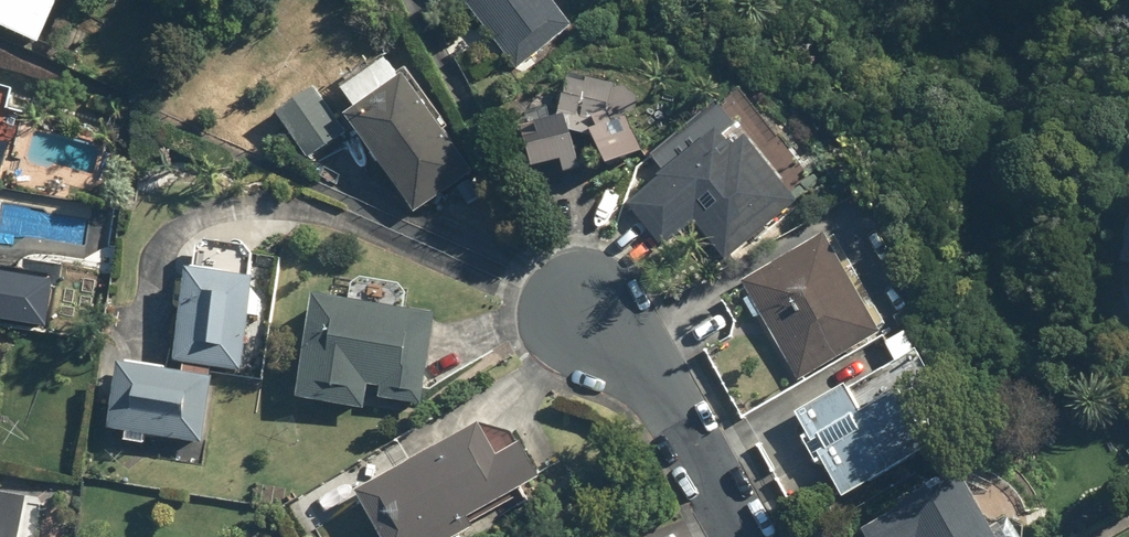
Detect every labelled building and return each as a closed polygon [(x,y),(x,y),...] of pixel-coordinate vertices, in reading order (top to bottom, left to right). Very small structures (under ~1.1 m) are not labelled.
[(42,46),(62,0),(0,0),(0,27),(42,46)] [(520,71),(576,27),(555,0),(464,0),(520,71)] [(626,87),(617,92),(614,86),(615,84),(572,76),(561,125),(528,131),(536,172),(567,166),(569,177),(586,173),(579,137),(600,142),(614,170),(647,153),(631,120),(638,116),(642,98),(626,87)] [(350,119),(418,215),(477,174),(408,78),(350,119)] [(318,89),(280,115),(311,160),(349,134),(318,89)] [(696,224),(728,263),(802,203),(751,139),(752,138),(721,100),(651,157),(666,176),(630,205),(665,249),(696,224)] [(828,232),(740,280),(797,383),(884,335),(828,232)] [(259,280),(192,271),(179,366),(185,367),(184,375),(122,366),(113,433),(207,446),(217,379),(213,378),(214,371),(246,375),(259,280)] [(45,324),(52,281),(0,273),(0,317),(45,324)] [(441,317),(319,298),(302,402),(367,412),(371,387),(383,389),(382,400),(426,407),(441,317)] [(799,414),(846,498),(937,448),(904,390),(866,411),(851,385),(799,414)] [(358,490),(383,536),(459,536),(477,527),(472,517),(545,477),(526,442),(501,456),(483,423),(358,490)] [(963,470),(862,525),(869,536),(1000,536),(963,470)] [(0,500),(0,536),(23,536),(28,505),(0,500)]
